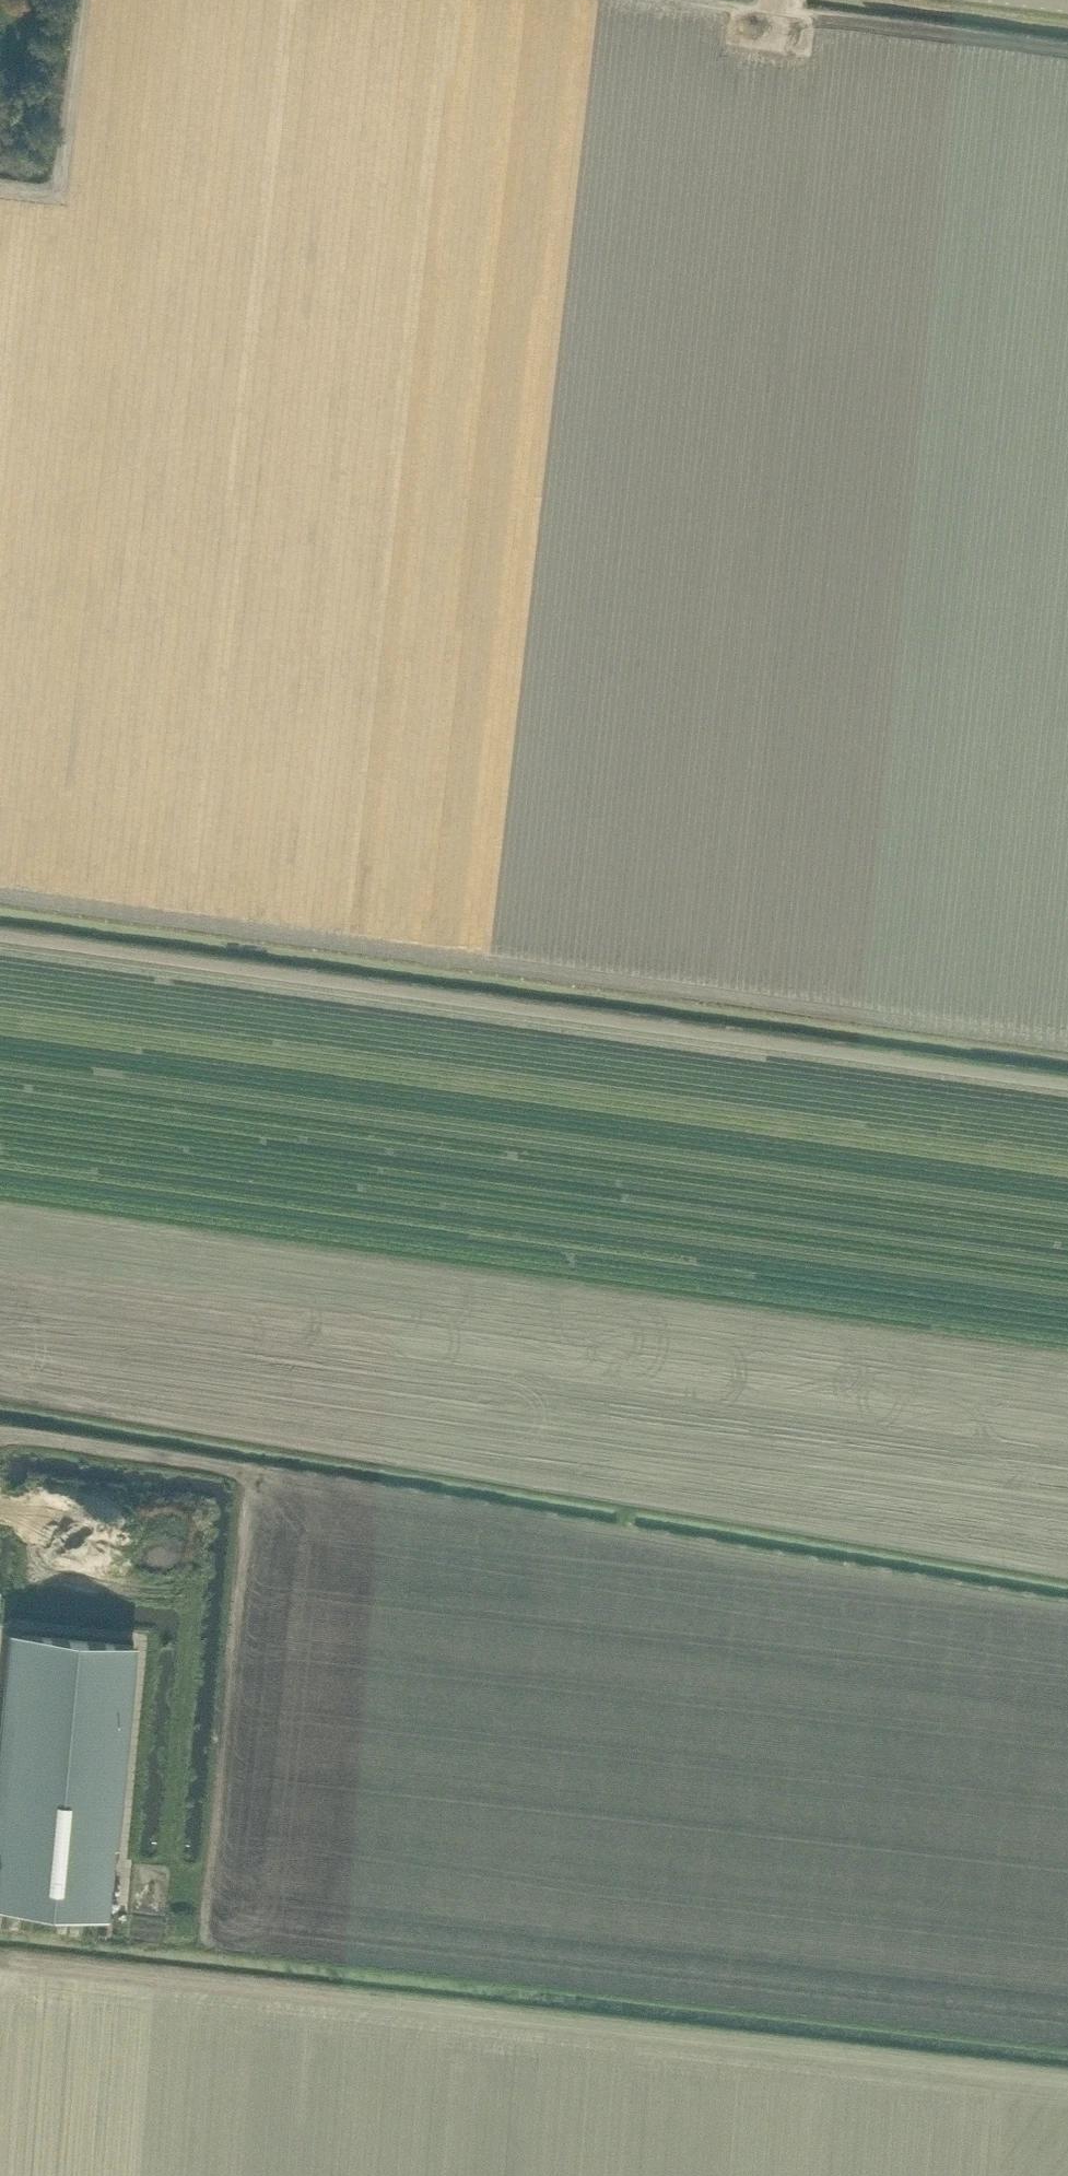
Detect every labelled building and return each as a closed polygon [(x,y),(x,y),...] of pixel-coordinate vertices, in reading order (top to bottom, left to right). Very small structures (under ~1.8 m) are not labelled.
[(109,1910),(133,1644),(22,1634),(6,1809),(0,1808),(0,1899),(109,1910)]
